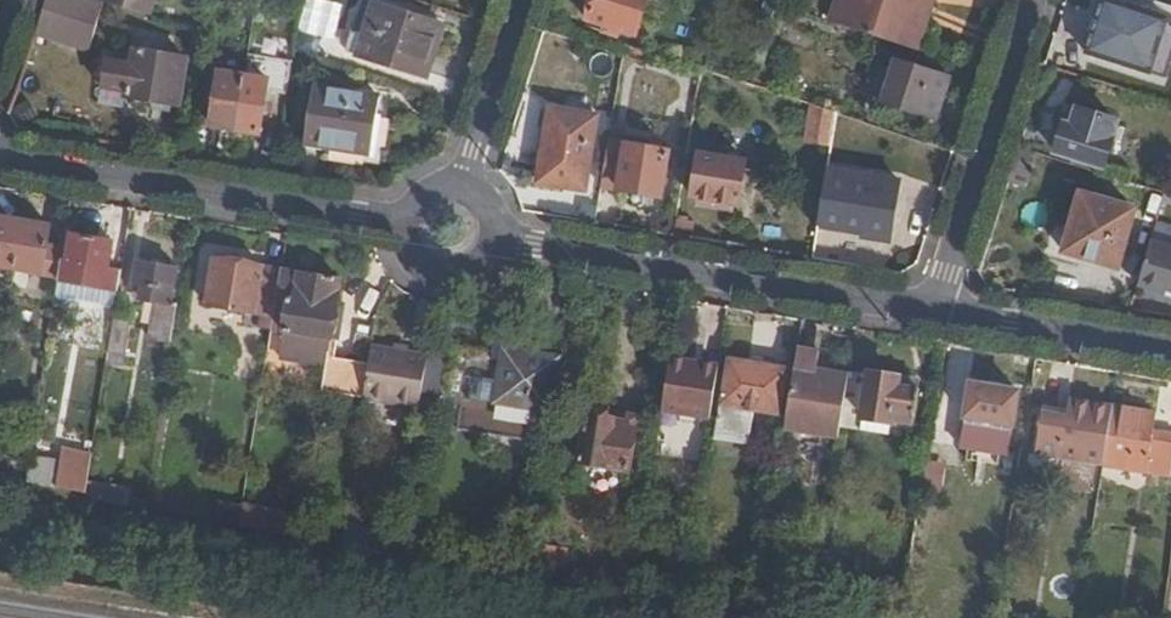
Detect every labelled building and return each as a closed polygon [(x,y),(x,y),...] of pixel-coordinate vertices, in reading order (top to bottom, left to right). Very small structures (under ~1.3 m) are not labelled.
[(42,10),(98,25),(104,7),(100,5),(81,0),(45,0),(42,10)] [(104,7),(152,19),(158,0),(102,0),(100,5),(104,7)] [(591,20),(612,26),(610,32),(620,35),(622,31),(637,36),(649,0),(597,0),(591,20)] [(833,23),(912,48),(924,15),(918,4),(920,0),(840,0),(833,23)] [(920,50),(935,2),(927,0),(920,0),(918,4),(924,15),(912,48),(920,50)] [(1170,72),(1170,7),(1144,0),(1111,0),(1097,52),(1170,72)] [(447,28),(377,6),(362,58),(425,77),(436,47),(441,48),(447,28)] [(177,106),(184,59),(135,52),(132,68),(108,64),(103,89),(127,92),(127,97),(177,106)] [(268,88),(291,92),(296,62),(250,54),(246,76),(238,130),(260,133),(268,88)] [(953,78),(897,62),(885,104),(939,121),(953,78)] [(215,126),(238,130),(246,76),(224,71),(215,126)] [(382,99),(318,88),(310,144),(374,153),(382,99)] [(833,146),(838,113),(815,106),(810,143),(833,146)] [(1065,125),(1056,152),(1102,167),(1116,122),(1077,109),(1070,125),(1065,125)] [(599,118),(553,110),(542,183),(588,190),(599,118)] [(614,142),(606,188),(665,198),(672,151),(614,142)] [(740,205),(748,163),(704,157),(697,198),(740,205)] [(903,179),(830,169),(822,223),(868,230),(867,238),(894,242),(903,179)] [(1135,208),(1081,194),(1065,252),(1119,267),(1135,208)] [(18,268),(26,220),(0,216),(0,218),(0,265),(18,268)] [(53,225),(26,220),(18,268),(61,277),(63,260),(66,247),(50,245),(53,225)] [(69,232),(66,247),(63,260),(71,261),(75,234),(69,232)] [(63,260),(61,277),(60,280),(121,290),(125,269),(113,266),(117,240),(75,234),(71,261),(63,260)] [(1139,289),(1165,295),(1167,290),(1170,291),(1170,247),(1152,241),(1139,289)] [(279,306),(285,271),(219,260),(211,304),(264,314),(262,328),(274,329),(279,306)] [(175,338),(181,304),(174,302),(180,269),(142,263),(136,297),(159,300),(154,334),(175,338)] [(341,280),(285,271),(279,306),(290,308),(286,331),(290,333),(331,339),(341,280)] [(134,322),(116,319),(111,348),(130,351),(134,322)] [(333,340),(331,339),(290,333),(284,360),(326,367),(330,358),(333,340)] [(555,411),(565,357),(507,347),(501,379),(476,375),(472,399),(458,396),(456,407),(464,408),(460,428),(547,444),(552,414),(555,414),(555,411)] [(430,357),(373,349),(371,365),(365,398),(421,408),(430,357)] [(821,356),(799,352),(784,432),(839,441),(844,412),(850,379),(818,374),(821,356)] [(577,359),(565,357),(555,411),(568,413),(577,359)] [(371,365),(330,358),(326,367),(322,391),(365,398),(371,365)] [(853,359),(850,379),(844,412),(934,428),(936,421),(940,391),(871,380),(874,362),(853,359)] [(721,367),(674,360),(665,413),(712,421),(721,367)] [(788,370),(730,360),(716,441),(749,447),(754,410),(782,414),(788,370)] [(1018,392),(972,384),(966,418),(1014,426),(1018,392)] [(1103,466),(1112,409),(1071,403),(1068,418),(1043,414),(1036,455),(1103,466)] [(1112,409),(1103,466),(1170,477),(1170,471),(1170,435),(1151,432),(1153,416),(1112,409)] [(619,420),(591,416),(585,461),(632,469),(639,428),(619,425),(619,420)] [(954,425),(936,421),(927,467),(946,470),(954,425)] [(27,481),(51,486),(57,457),(33,452),(27,481)] [(64,488),(87,491),(93,456),(70,452),(64,488)]
